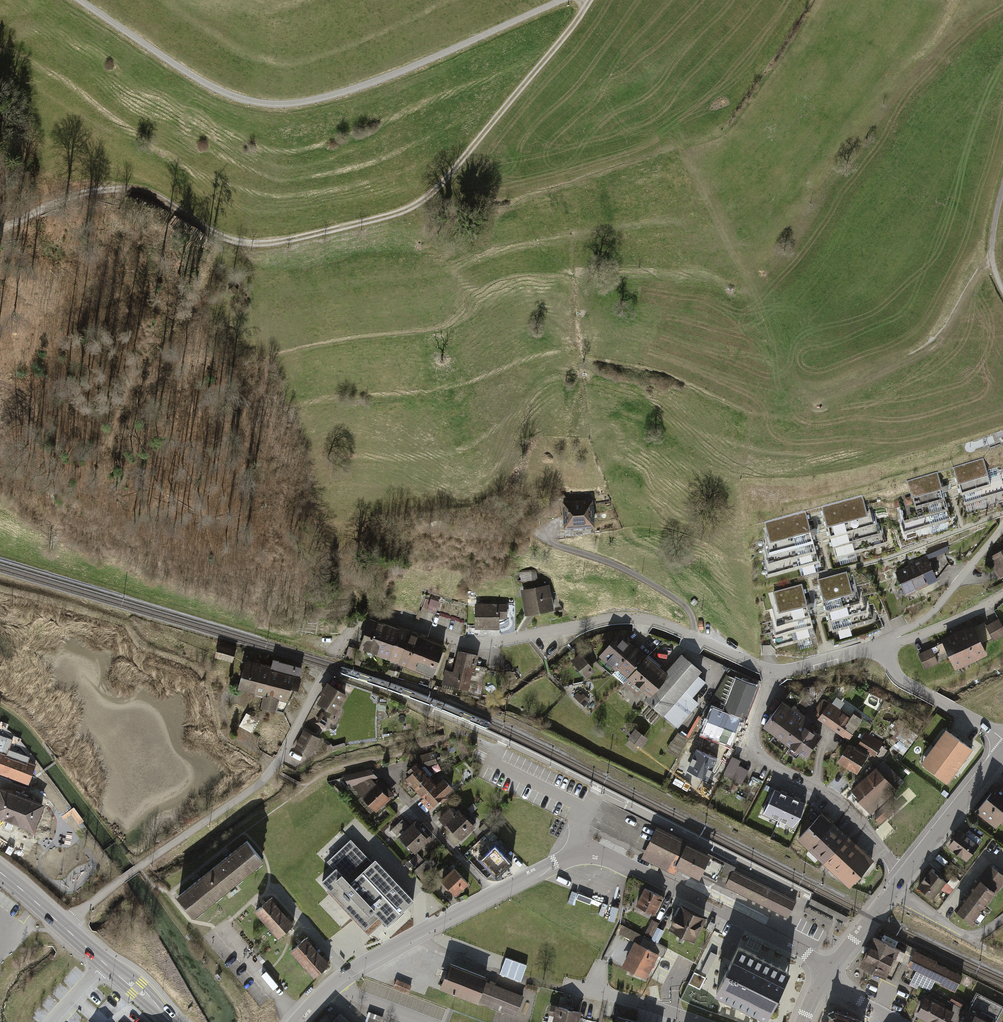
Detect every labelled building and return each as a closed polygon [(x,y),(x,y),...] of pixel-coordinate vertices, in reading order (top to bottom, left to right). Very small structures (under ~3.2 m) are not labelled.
[(953,467),(964,502),(1002,491),(1002,474),(1002,470),(988,474),(983,458),(953,467)] [(937,472),(907,480),(912,496),(898,500),(901,510),(898,511),(903,531),(950,517),(937,472)] [(862,496),(822,507),(835,556),(887,542),(881,521),(877,523),(874,513),(871,514),(868,505),(865,506),(862,496)] [(564,532),(597,530),(595,500),(562,502),(564,532)] [(805,511),(765,521),(768,531),(764,532),(767,542),(763,543),(765,553),(762,553),(768,574),(818,561),(805,511)] [(929,549),(931,557),(951,551),(949,543),(929,549)] [(1002,578),(1002,551),(987,561),(1000,580),(1002,578)] [(928,559),(895,574),(906,597),(939,583),(928,559)] [(518,574),(519,583),(536,581),(535,572),(518,574)] [(846,572),(818,580),(832,630),(873,619),(868,599),(864,600),(861,589),(857,591),(854,581),(849,582),(846,572)] [(520,591),(525,615),(555,609),(550,584),(520,591)] [(815,635),(801,584),(774,591),(776,602),(771,603),(774,614),(770,615),(773,624),(770,625),(775,645),(815,635)] [(423,611),(465,623),(469,610),(426,598),(423,611)] [(697,605),(692,601),(688,605),(693,609),(697,605)] [(507,606),(475,605),(474,628),(499,629),(499,621),(507,621),(507,606)] [(361,647),(376,652),(387,622),(372,617),(361,647)] [(907,661),(913,673),(921,669),(923,673),(949,660),(954,670),(988,654),(984,646),(1002,637),(1002,630),(999,621),(985,627),(983,624),(907,661)] [(376,652),(389,657),(399,629),(400,627),(387,622),(376,652)] [(389,657),(400,661),(410,635),(411,633),(399,629),(389,657)] [(400,661),(409,664),(419,639),(410,635),(400,661)] [(611,674),(635,646),(621,635),(596,664),(610,676),(611,674)] [(425,654),(430,639),(420,636),(419,639),(409,664),(425,670),(430,656),(425,654)] [(425,670),(434,673),(444,644),(430,639),(425,654),(430,656),(425,670)] [(234,650),(221,646),(218,658),(231,662),(234,650)] [(645,655),(635,646),(611,674),(622,683),(645,655)] [(480,656),(458,650),(452,672),(442,670),(438,684),(467,692),(473,672),(476,673),(480,656)] [(570,662),(587,680),(596,672),(579,654),(570,662)] [(645,655),(622,683),(679,730),(702,702),(695,696),(706,683),(698,677),(702,672),(680,654),(665,671),(645,655)] [(242,687),(256,691),(263,667),(249,663),(242,687)] [(303,672),(277,664),(275,671),(269,695),(266,706),(281,710),(284,699),(292,701),(299,687),(303,672)] [(269,695),(275,671),(263,667),(256,691),(269,695)] [(757,687),(736,679),(724,712),(713,708),(703,735),(730,745),(739,722),(744,723),(757,687)] [(350,696),(329,684),(319,702),(329,708),(325,715),(336,721),(350,696)] [(574,699),(582,707),(588,701),(581,693),(574,699)] [(799,701),(789,693),(763,728),(806,758),(822,736),(808,727),(811,722),(793,709),(799,701)] [(824,699),(813,714),(849,739),(865,717),(854,709),(849,716),(824,699)] [(253,733),(261,719),(248,712),(240,725),(253,733)] [(892,716),(885,727),(893,732),(900,721),(892,716)] [(628,738),(641,748),(648,738),(635,728),(628,738)] [(321,739),(305,730),(296,746),(312,755),(321,739)] [(847,743),(836,762),(857,775),(869,755),(874,759),(883,744),(880,742),(883,736),(874,730),(870,737),(865,734),(856,749),(847,743)] [(677,759),(688,738),(678,733),(662,750),(677,759)] [(972,749),(951,733),(939,750),(959,765),(972,749)] [(18,779),(28,783),(35,764),(28,762),(29,757),(9,749),(13,740),(0,735),(0,772),(18,779)] [(959,765),(939,750),(926,766),(947,782),(959,765)] [(711,755),(704,752),(694,772),(701,776),(711,755)] [(424,764),(437,763),(436,756),(423,757),(424,764)] [(741,761),(733,757),(723,775),(741,784),(748,771),(739,766),(741,761)] [(417,793),(431,779),(416,764),(410,770),(412,772),(404,779),(417,793)] [(897,792),(876,767),(851,788),(872,813),(897,792)] [(351,785),(378,812),(392,798),(366,771),(351,785)] [(428,811),(453,786),(444,777),(436,784),(431,779),(417,793),(422,798),(419,801),(428,811)] [(715,782),(708,780),(704,792),(710,794),(715,782)] [(998,783),(976,813),(996,828),(1000,823),(1002,825),(1002,787),(998,783)] [(778,824),(791,795),(774,787),(760,815),(778,824)] [(32,828),(42,804),(26,798),(27,795),(16,791),(15,794),(0,788),(0,816),(32,828)] [(809,803),(791,795),(778,824),(795,832),(809,803)] [(452,827),(462,837),(475,824),(464,811),(466,809),(462,804),(453,813),(449,808),(440,817),(451,828),(452,827)] [(877,819),(881,824),(897,811),(892,806),(877,819)] [(810,852),(835,825),(823,814),(798,841),(810,852)] [(394,837),(408,824),(404,819),(390,833),(394,837)] [(414,854),(429,839),(414,823),(399,838),(414,854)] [(480,829),(487,836),(491,832),(485,825),(480,829)] [(823,865),(848,837),(835,825),(810,852),(823,865)] [(947,849),(964,862),(979,841),(962,828),(947,849)] [(702,877),(712,856),(655,829),(640,860),(674,877),(677,870),(700,881),(702,877)] [(492,842),(497,838),(491,832),(487,836),(492,842)] [(832,872),(857,845),(848,837),(823,865),(832,872)] [(372,925),(380,917),(389,927),(417,901),(377,859),(375,861),(373,863),(351,840),(341,850),(328,862),(336,870),(323,882),(350,911),(367,929),(372,925)] [(226,886),(261,858),(247,841),(212,869),(226,886)] [(840,880),(865,852),(857,845),(832,872),(840,880)] [(499,873),(510,862),(496,847),(484,858),(499,873)] [(876,862),(865,852),(840,880),(850,889),(876,862)] [(423,859),(419,855),(411,862),(416,866),(423,859)] [(736,868),(712,856),(702,877),(725,890),(726,888),(735,871),(736,868)] [(436,864),(430,858),(413,873),(419,879),(436,864)] [(956,909),(973,922),(1002,883),(1002,874),(990,864),(956,909)] [(457,895),(469,883),(453,866),(440,878),(457,895)] [(193,913),(226,886),(212,869),(179,895),(193,913)] [(946,883),(930,870),(917,886),(933,899),(946,883)] [(797,902),(735,871),(726,888),(789,919),(797,902)] [(656,914),(665,897),(644,887),(635,904),(656,914)] [(256,911),(267,923),(281,911),(275,904),(277,902),(272,897),(256,911)] [(695,941),(708,915),(680,901),(671,920),(673,921),(669,928),(695,941)] [(267,923),(278,935),(294,921),(289,916),(287,918),(281,911),(267,923)] [(643,936),(650,939),(656,926),(658,922),(651,919),(643,936)] [(708,923),(705,928),(711,931),(714,925),(713,925),(715,922),(710,920),(709,923),(708,923)] [(729,937),(740,942),(746,930),(735,925),(729,937)] [(621,965),(646,978),(655,958),(661,961),(668,948),(657,943),(650,939),(643,936),(624,926),(620,935),(633,942),(621,965)] [(650,939),(657,943),(664,930),(656,926),(650,939)] [(878,930),(860,966),(874,973),(892,981),(894,977),(909,946),(878,930)] [(291,950),(302,963),(316,950),(310,944),(312,942),(307,936),(291,950)] [(766,1016),(789,972),(738,947),(716,991),(766,1016)] [(954,993),(963,975),(935,962),(937,959),(915,949),(907,965),(916,969),(910,982),(930,991),(935,979),(942,982),(940,986),(954,993)] [(302,963),(314,975),(330,962),(324,956),(323,957),(316,950),(302,963)] [(502,968),(500,973),(521,981),(523,974),(523,973),(526,964),(506,957),(502,968)] [(439,988),(477,1003),(485,981),(487,976),(449,961),(439,988)] [(411,985),(398,980),(396,987),(408,992),(411,985)] [(523,996),(485,981),(477,1003),(516,1017),(523,996)] [(982,1015),(985,1008),(1001,1015),(1002,1012),(1002,1005),(976,992),(962,1021),(997,1021),(982,1015)] [(914,1015),(928,1021),(949,1021),(956,1009),(961,1011),(966,1002),(952,995),(946,1006),(924,995),(914,1015)] [(551,1003),(548,1014),(554,1015),(552,1021),(578,1021),(581,1009),(551,1003)] [(841,1013),(838,1007),(827,1014),(830,1019),(828,1021),(865,1021),(841,1013)] [(618,1013),(615,1021),(646,1021),(618,1013)]
